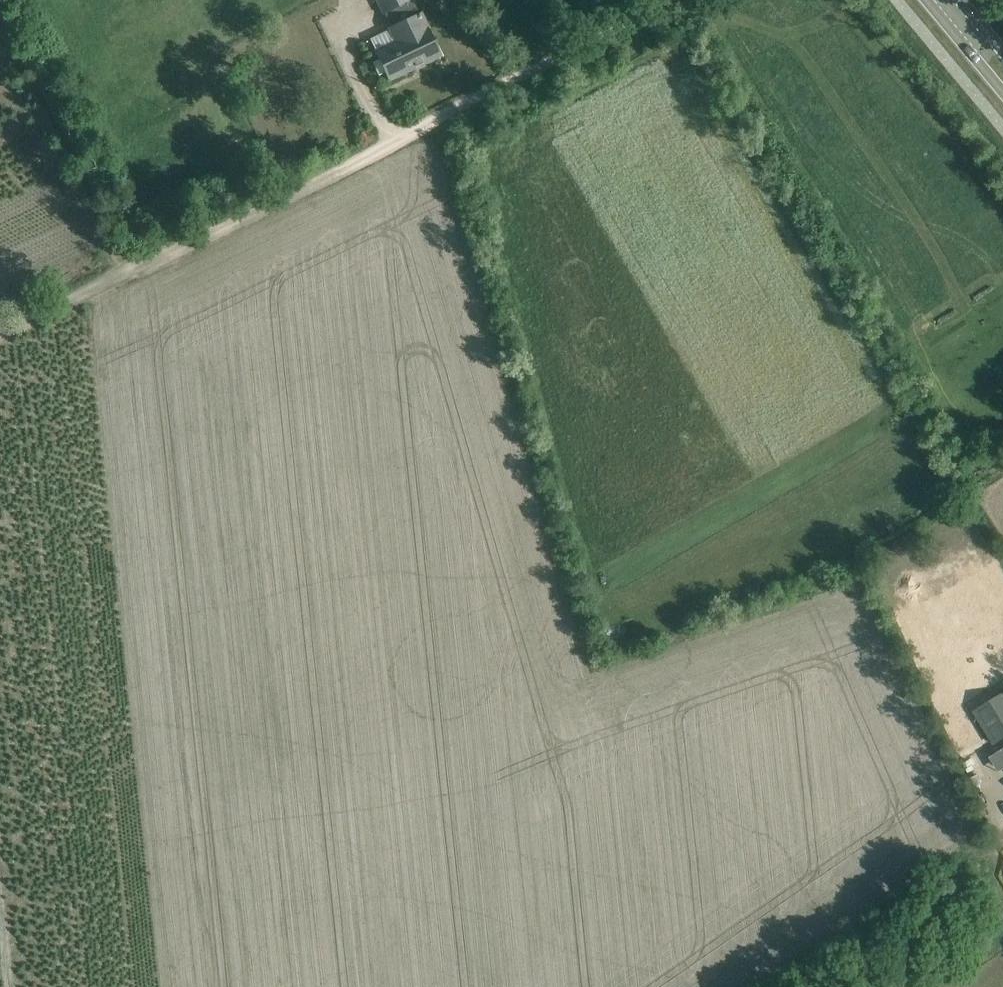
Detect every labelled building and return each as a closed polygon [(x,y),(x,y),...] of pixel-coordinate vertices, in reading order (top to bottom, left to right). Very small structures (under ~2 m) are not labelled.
[(383,13),(410,0),(377,0),(383,13)] [(418,2),(386,16),(390,26),(422,12),(418,2)] [(377,53),(381,61),(389,79),(439,55),(420,14),(389,29),(396,44),(377,53)] [(987,437),(996,452),(1002,448),(1002,428),(987,437)] [(973,711),(993,744),(1002,738),(1002,693),(973,711)]
